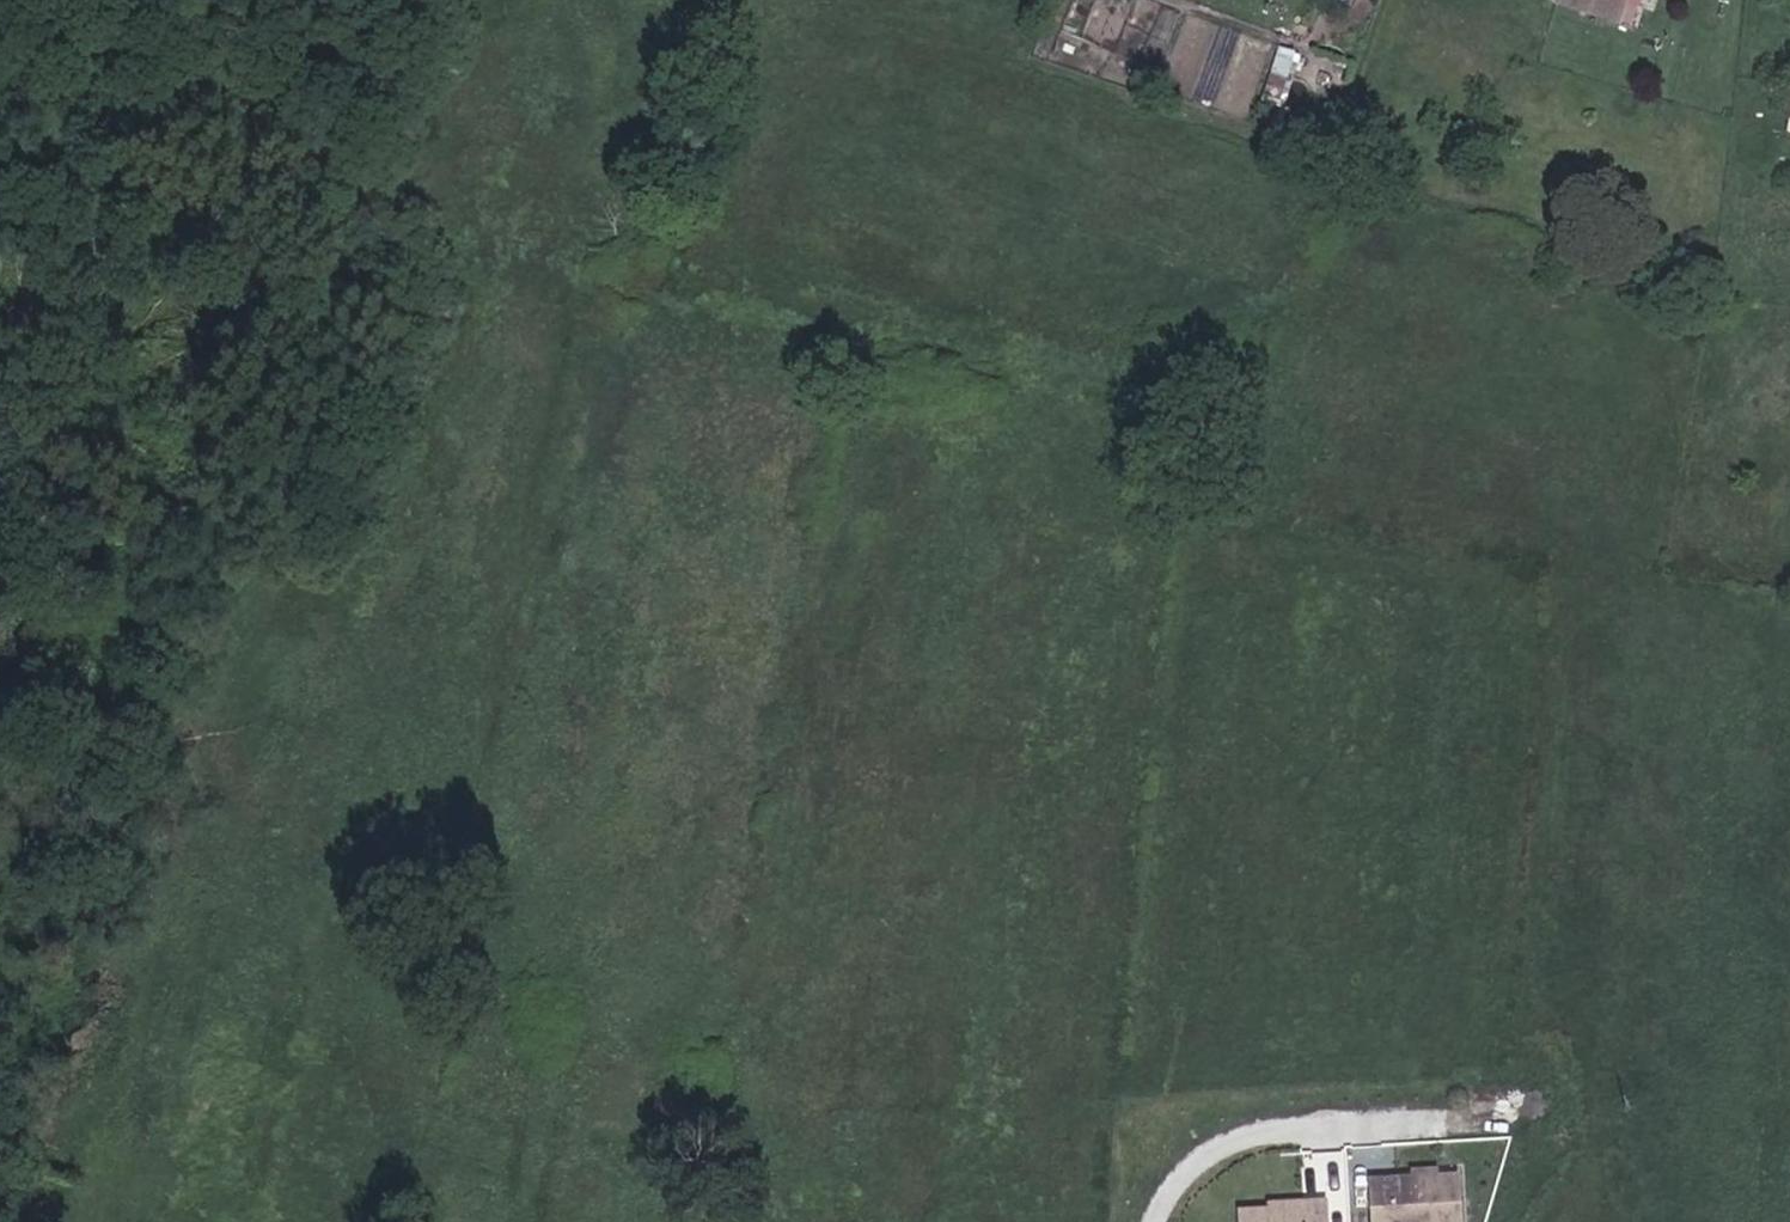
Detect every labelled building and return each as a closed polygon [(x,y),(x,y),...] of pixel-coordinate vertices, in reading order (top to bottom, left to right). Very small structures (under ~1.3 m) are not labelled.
[(1180,9),(1183,0),(1153,0),(1180,9)] [(1571,14),(1575,0),(1546,0),(1543,7),(1571,14)] [(1638,5),(1639,0),(1575,0),(1571,14),(1631,30),(1638,5)] [(1654,9),(1657,0),(1639,0),(1638,5),(1654,9)] [(1476,1205),(1392,1207),(1393,1221),(1477,1221),(1476,1205)]
